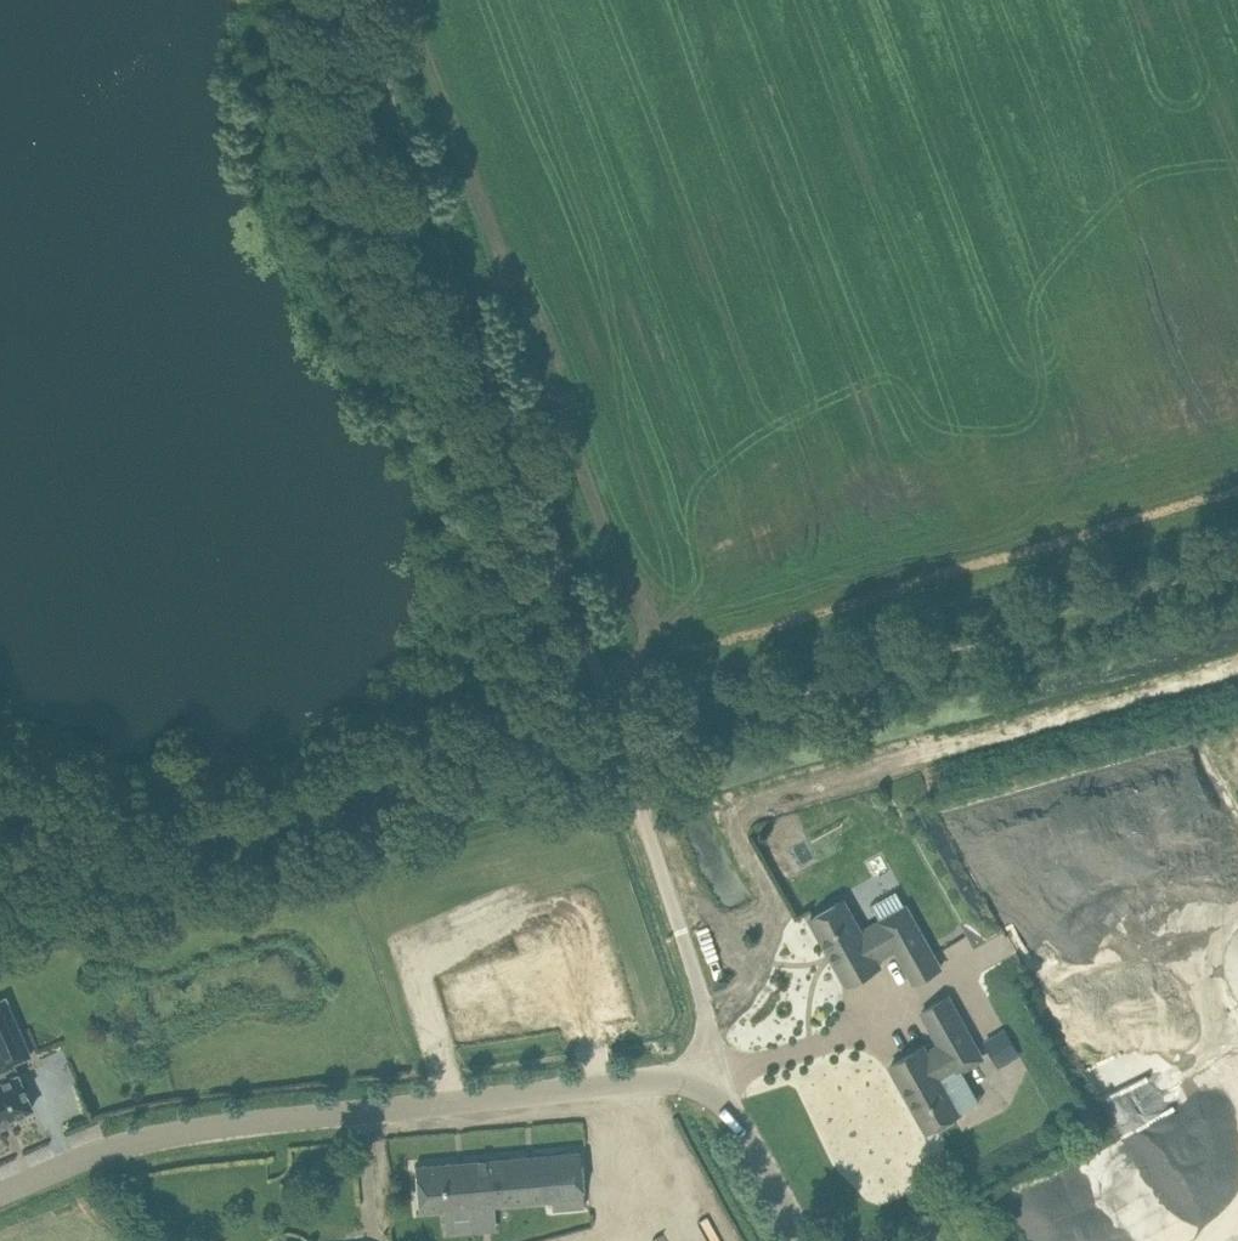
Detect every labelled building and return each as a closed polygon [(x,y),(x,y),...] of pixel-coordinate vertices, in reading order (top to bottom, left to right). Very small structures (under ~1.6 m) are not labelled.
[(881,920),(882,921),(862,932),(843,899),(811,917),(848,983),(880,965),(876,958),(896,947),(915,981),(941,967),(906,906),(881,920)] [(445,990),(439,991),(451,1035),(539,1011),(542,1022),(601,1005),(580,928),(521,944),(526,962),(444,985),(445,990)] [(1,1122),(1,1120),(7,1117),(8,1119),(9,1118),(9,1117),(30,1107),(30,1108),(32,1107),(31,1104),(31,1105),(18,1075),(17,1073),(12,1062),(28,1055),(28,1056),(31,1055),(30,1052),(29,1052),(6,999),(5,996),(3,998),(0,999),(0,1122),(1,1122)] [(923,1046),(891,1064),(928,1130),(961,1112),(960,1111),(980,1100),(962,1069),(982,1057),(948,996),(923,1010),(942,1045),(928,1053),(923,1046)] [(1006,1027),(984,1039),(999,1066),(1021,1054),(1006,1027)] [(1117,1137),(1082,1157),(1113,1213),(1173,1180),(1133,1109),(1109,1122),(1117,1137)] [(415,1165),(419,1211),(551,1199),(552,1209),(584,1206),(580,1166),(580,1158),(579,1150),(415,1165)]
